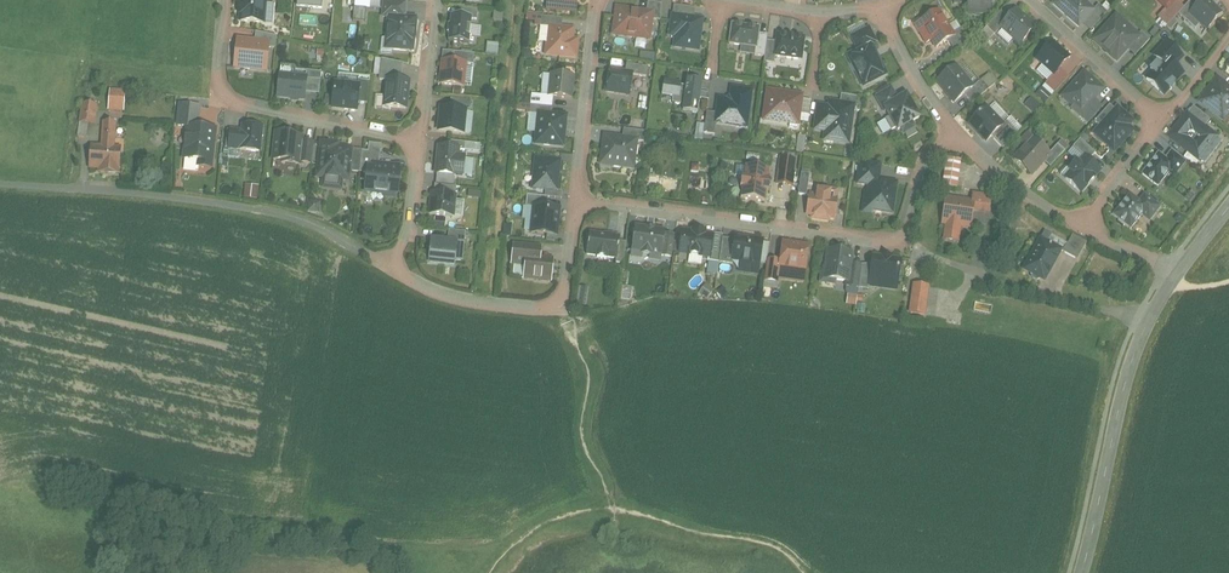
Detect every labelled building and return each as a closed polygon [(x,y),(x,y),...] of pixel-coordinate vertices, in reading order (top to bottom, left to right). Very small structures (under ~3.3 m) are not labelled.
[(237,21),(262,23),(264,0),(239,0),(237,21)] [(405,17),(406,1),(388,0),(382,0),(381,16),(386,16),(405,17)] [(544,9),(575,13),(576,0),(545,0),(544,9)] [(990,12),(989,0),(967,0),(968,13),(990,12)] [(1084,0),(1054,0),(1052,3),(1078,27),(1095,9),(1084,0)] [(1165,8),(1167,9),(1175,0),(1156,0),(1165,8)] [(1175,0),(1167,9),(1165,8),(1158,17),(1167,25),(1177,13),(1183,7),(1175,0)] [(1202,1),(1200,0),(1189,0),(1183,7),(1177,13),(1184,19),(1190,14),(1202,1)] [(1207,29),(1221,13),(1208,0),(1203,0),(1202,1),(1190,14),(1207,29)] [(647,2),(646,11),(652,11),(651,19),(660,20),(663,4),(647,2)] [(455,6),(454,17),(471,18),(475,19),(476,9),(455,6)] [(672,6),(671,15),(693,18),(694,9),(672,6)] [(615,7),(611,34),(649,39),(651,19),(652,11),(646,11),(615,7)] [(939,9),(914,23),(925,42),(931,39),(935,46),(948,38),(954,35),(952,33),(939,9)] [(1001,28),(1019,45),(1036,27),(1018,10),(1009,19),(1001,28)] [(1001,28),(1009,19),(1001,11),(987,26),(995,34),(1001,28)] [(1116,14),(1092,40),(1115,61),(1127,47),(1139,34),(1116,14)] [(693,18),(671,15),(669,36),(674,37),(673,49),(698,52),(702,19),(693,18)] [(386,16),(384,47),(412,49),(414,18),(405,17),(386,16)] [(469,41),(471,18),(454,17),(449,16),(447,39),(469,41)] [(547,26),(561,27),(562,19),(541,17),(540,25),(547,26)] [(732,24),(729,44),(742,45),(755,47),(757,34),(758,28),(732,24)] [(547,26),(544,54),(576,57),(577,40),(573,39),(574,28),(561,27),(547,26)] [(849,37),(856,51),(870,43),(875,41),(869,27),(849,37)] [(960,28),(952,33),(954,35),(948,38),(956,51),(969,43),(960,28)] [(254,32),(253,40),(267,41),(266,46),(274,47),(276,36),(254,32)] [(1139,34),(1127,47),(1134,54),(1148,39),(1141,32),(1139,34)] [(766,35),(757,34),(755,47),(742,45),(741,53),(764,56),(765,41),(766,35)] [(776,43),(774,56),(800,59),(803,37),(777,34),(776,43)] [(236,38),(232,67),(264,70),(266,46),(267,41),(253,40),(236,38)] [(774,56),(776,43),(765,41),(764,56),(763,63),(773,64),(774,56)] [(1052,41),(1036,59),(1053,74),(1059,68),(1069,57),(1052,41)] [(1153,56),(1159,61),(1164,57),(1173,65),(1181,56),(1166,42),(1153,56)] [(848,55),(863,86),(886,74),(870,43),(856,51),(848,55)] [(442,50),(441,60),(465,62),(473,62),(474,53),(442,50)] [(638,52),(638,59),(652,61),(653,54),(638,52)] [(1159,61),(1144,78),(1164,96),(1183,75),(1173,65),(1164,57),(1159,61)] [(385,78),(400,79),(402,64),(380,59),(378,77),(385,78)] [(441,60),(439,83),(463,85),(465,62),(441,60)] [(626,65),(624,74),(632,75),(646,77),(647,68),(626,65)] [(956,65),(935,82),(952,103),(963,94),(973,86),(956,65)] [(1068,76),(1059,68),(1053,74),(1044,84),(1054,92),(1068,76)] [(306,76),(305,80),(321,80),(322,71),(306,70),(306,76)] [(1084,70),(1059,95),(1087,122),(1102,107),(1094,100),(1103,89),(1084,70)] [(608,72),(605,92),(629,95),(632,75),(624,74),(608,72)] [(305,80),(306,76),(278,73),(276,96),(303,99),(305,80)] [(549,73),(547,95),(553,95),(573,97),(574,75),(549,73)] [(1198,101),(1224,121),(1228,114),(1228,87),(1216,77),(1198,101)] [(385,78),(383,105),(406,107),(408,80),(400,79),(385,78)] [(358,84),(356,101),(366,101),(368,81),(358,80),(358,84)] [(699,98),(701,82),(686,80),(685,87),(683,104),(682,110),(697,112),(699,98)] [(973,86),(963,94),(970,103),(988,89),(981,80),(973,86)] [(358,84),(332,81),(330,108),(355,110),(356,101),(358,84)] [(683,104),(685,87),(679,87),(680,82),(664,81),(662,96),(673,97),(672,103),(683,104)] [(709,83),(701,82),(699,98),(707,100),(709,83)] [(751,89),(730,87),(729,98),(718,97),(716,114),(715,124),(746,127),(751,89)] [(109,89),(108,109),(122,111),(124,90),(109,89)] [(802,94),(766,90),(762,121),(798,125),(798,122),(801,100),(802,94)] [(877,98),(882,107),(897,99),(892,90),(877,98)] [(531,93),(530,104),(552,106),(553,95),(547,95),(531,93)] [(897,99),(882,107),(895,132),(901,129),(903,132),(913,126),(910,122),(918,118),(905,94),(897,99)] [(841,96),(840,103),(854,105),(853,111),(859,112),(861,99),(841,96)] [(450,98),(449,107),(465,109),(470,109),(471,100),(450,98)] [(809,101),(801,100),(798,122),(806,123),(809,101)] [(853,111),(854,105),(840,103),(828,101),(827,106),(817,105),(813,130),(824,132),(823,140),(848,144),(853,111)] [(97,105),(82,103),(79,123),(95,124),(97,105)] [(184,125),(196,125),(197,105),(178,103),(176,124),(184,125)] [(530,104),(529,112),(537,113),(551,114),(552,106),(530,104)] [(439,106),(437,131),(463,133),(465,109),(449,107),(439,106)] [(986,106),(967,124),(985,143),(993,137),(1004,126),(986,106)] [(1116,106),(1092,133),(1114,152),(1133,130),(1129,127),(1134,122),(1116,106)] [(1193,107),(1189,113),(1205,126),(1209,120),(1193,107)] [(715,124),(716,114),(707,112),(704,133),(713,135),(715,124)] [(1198,159),(1217,135),(1205,126),(1189,113),(1187,112),(1168,136),(1198,159)] [(551,114),(537,113),(534,144),(564,146),(566,116),(551,114)] [(89,145),(87,168),(96,169),(96,173),(118,175),(120,147),(113,147),(115,123),(101,122),(99,145),(89,145)] [(261,125),(241,123),(241,130),(228,128),(227,148),(259,151),(261,125)] [(1004,126),(993,137),(1003,147),(1017,133),(1007,123),(1004,126)] [(196,125),(184,125),(181,159),(183,159),(182,171),(196,172),(196,166),(212,168),(215,127),(196,125)] [(273,130),(271,159),(280,160),(280,163),(298,164),(298,162),(300,140),(301,134),(284,133),(284,131),(273,130)] [(644,133),(623,130),(622,140),(637,142),(643,142),(644,133)] [(637,142),(622,140),(602,137),(599,164),(633,169),(637,142)] [(1032,139),(1013,160),(1030,176),(1044,161),(1050,154),(1032,139)] [(312,141),(300,140),(298,162),(310,163),(312,141)] [(339,142),(318,140),(315,176),(323,177),(322,185),(339,186),(340,179),(348,180),(349,171),(350,149),(351,147),(339,146),(339,142)] [(450,141),(449,148),(459,149),(464,150),(465,142),(450,141)] [(1083,156),(1088,159),(1093,153),(1080,141),(1074,147),(1083,156)] [(368,150),(360,150),(358,172),(366,173),(367,164),(378,165),(380,144),(368,143),(368,150)] [(1050,154),(1044,161),(1051,167),(1064,152),(1057,146),(1050,154)] [(456,176),(459,149),(449,148),(436,147),(433,173),(456,176)] [(350,149),(349,171),(358,172),(360,150),(350,149)] [(1171,151),(1165,159),(1174,166),(1171,170),(1177,174),(1186,162),(1171,151)] [(1158,153),(1142,174),(1158,187),(1171,170),(1174,166),(1165,159),(1158,153)] [(559,158),(534,156),(531,188),(545,189),(556,190),(559,158)] [(1083,156),(1064,178),(1081,193),(1101,171),(1088,159),(1083,156)] [(780,159),(777,185),(792,187),(795,161),(780,159)] [(945,160),(942,186),(956,188),(960,162),(945,160)] [(397,166),(378,165),(367,164),(366,173),(365,193),(395,196),(397,166)] [(856,185),(865,186),(866,180),(877,181),(879,167),(858,165),(856,185)] [(767,171),(745,169),(741,201),(764,203),(767,171)] [(808,176),(800,175),(798,195),(806,196),(808,176)] [(865,186),(862,211),(892,215),(896,183),(877,181),(866,180),(865,186)] [(434,185),(434,194),(454,195),(455,186),(434,185)] [(256,200),(256,187),(242,187),(241,200),(256,200)] [(545,189),(544,197),(547,198),(561,199),(562,191),(556,190),(545,189)] [(809,194),(806,217),(833,221),(836,198),(829,197),(830,192),(815,190),(814,195),(809,194)] [(429,193),(428,215),(452,217),(454,195),(434,194),(429,193)] [(972,194),(972,201),(974,201),(973,211),(990,213),(992,196),(972,194)] [(1130,194),(1113,214),(1130,229),(1143,215),(1147,209),(1138,202),(1130,194)] [(1144,194),(1138,202),(1147,209),(1143,215),(1149,220),(1160,207),(1144,194)] [(544,197),(527,196),(526,206),(533,207),(546,208),(547,198),(544,197)] [(945,197),(941,225),(944,226),(942,241),(959,243),(961,228),(970,229),(973,211),(974,201),(972,201),(945,197)] [(546,208),(533,207),(531,237),(553,238),(555,208),(546,208)] [(634,227),(631,252),(660,255),(663,233),(663,230),(634,227)] [(682,230),(679,253),(709,257),(712,234),(682,230)] [(448,232),(447,240),(455,241),(453,262),(461,263),(464,233),(448,232)] [(588,233),(586,255),(595,256),(594,258),(606,259),(606,257),(614,258),(616,242),(617,236),(588,233)] [(673,234),(663,233),(660,255),(660,256),(670,257),(673,234)] [(721,235),(712,234),(709,257),(708,261),(718,262),(718,261),(721,238),(721,235)] [(1072,237),(1063,252),(1077,259),(1086,244),(1072,237)] [(731,262),(734,240),(721,238),(718,261),(731,262)] [(734,240),(731,262),(759,265),(762,241),(734,238),(734,240)] [(1039,238),(1021,271),(1044,283),(1061,250),(1039,238)] [(430,239),(428,263),(453,265),(453,262),(455,241),(447,240),(430,239)] [(625,243),(616,242),(614,258),(614,262),(622,263),(625,243)] [(779,261),(779,268),(805,270),(807,245),(781,242),(779,261)] [(524,257),(539,258),(539,247),(513,245),(511,265),(523,266),(524,257)] [(850,255),(826,252),(822,281),(846,284),(848,264),(850,255)] [(868,266),(866,284),(897,288),(900,260),(870,256),(868,266)] [(522,281),(549,283),(551,259),(539,258),(524,257),(523,266),(522,281)] [(779,268),(779,261),(767,260),(765,282),(777,283),(779,268)] [(857,265),(848,264),(846,284),(845,287),(854,288),(857,265)] [(868,266),(857,265),(854,288),(865,290),(866,284),(868,266)] [(927,288),(913,286),(908,314),(923,316),(927,288)] [(574,305),(586,307),(588,288),(577,287),(574,305)]
